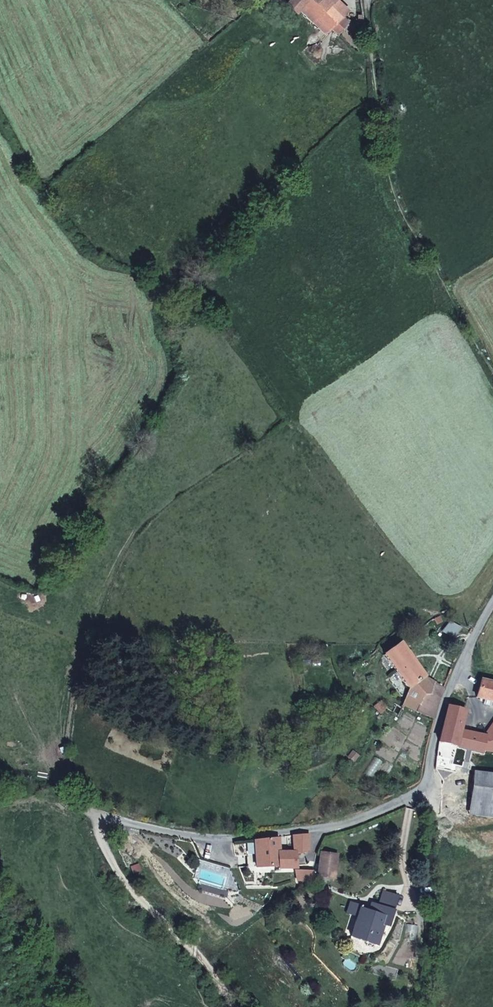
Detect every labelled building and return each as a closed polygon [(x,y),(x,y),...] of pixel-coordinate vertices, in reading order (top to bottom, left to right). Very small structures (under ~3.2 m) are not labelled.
[(307,0),(289,0),(286,4),(296,12),(299,9),(307,0)] [(324,9),(323,10),(313,0),(307,0),(299,9),(325,33),(331,27),(337,22),(324,9)] [(323,10),(324,9),(331,3),(334,0),(313,0),(323,10)] [(338,0),(334,0),(331,3),(324,9),(337,22),(342,16),(348,10),(338,0)] [(338,33),(348,22),(342,16),(337,22),(331,27),(338,33)] [(407,653),(400,643),(384,654),(408,688),(424,677),(413,661),(407,653)] [(416,659),(410,650),(407,653),(413,661),(416,659)] [(416,711),(424,694),(430,694),(434,683),(424,677),(408,688),(409,690),(403,705),(416,711)] [(481,680),(476,697),(484,700),(491,701),(492,702),(492,683),(481,680)] [(437,707),(444,688),(434,683),(430,694),(424,694),(416,711),(422,714),(434,719),(437,707)] [(381,713),(387,707),(380,701),(374,707),(381,713)] [(461,725),(465,711),(448,706),(439,742),(447,744),(456,746),(460,731),(461,725)] [(485,736),(483,750),(492,751),(492,724),(485,736)] [(483,750),(485,736),(463,731),(460,731),(456,746),(477,749),(483,750)] [(445,752),(447,744),(439,742),(438,750),(445,752)] [(483,750),(477,749),(475,760),(492,763),(492,751),(483,750)] [(353,761),(359,755),(353,751),(348,756),(353,761)] [(474,772),(470,802),(492,805),(492,775),(474,772)] [(470,802),(468,814),(492,818),(492,805),(470,802)] [(308,850),(309,834),(293,835),(294,852),(296,852),(296,853),(308,850)] [(296,853),(296,852),(294,852),(279,852),(278,838),(255,840),(256,867),(279,866),(279,868),(297,868),(296,853)] [(334,878),(336,854),(321,852),(318,876),(334,878)] [(393,911),(398,895),(384,890),(379,906),(393,911)] [(358,915),(360,908),(361,908),(362,905),(361,905),(352,902),(351,901),(348,911),(352,913),(358,915)] [(376,911),(379,906),(372,903),(369,911),(375,913),(377,913),(376,911)] [(388,926),(393,911),(379,906),(376,911),(377,913),(375,913),(369,911),(361,908),(360,908),(358,915),(353,929),(363,932),(366,942),(376,945),(383,924),(388,926)] [(366,942),(363,932),(353,929),(351,936),(366,942)]
